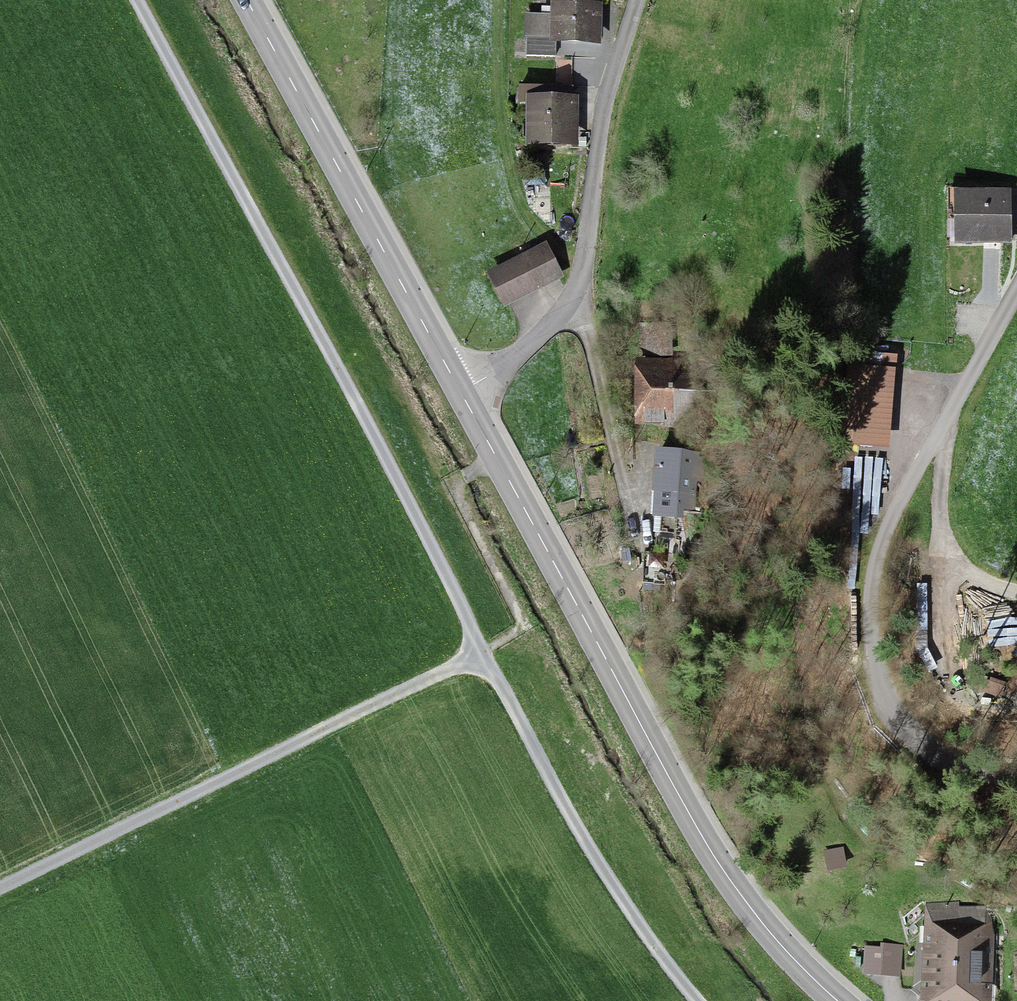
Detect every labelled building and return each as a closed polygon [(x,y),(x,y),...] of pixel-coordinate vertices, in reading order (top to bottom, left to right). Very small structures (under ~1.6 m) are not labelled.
[(558,19),(529,17),(527,55),(561,57),(562,41),(596,43),(597,9),(558,7),(558,19)] [(573,104),(534,104),(533,138),(573,138),(573,104)] [(1013,197),(955,196),(955,241),(1012,242),(1013,197)] [(543,248),(529,256),(543,282),(557,274),(543,248)] [(529,256),(494,273),(506,300),(543,282),(529,256)] [(668,326),(643,326),(643,352),(668,352),(668,326)] [(717,373),(649,369),(646,414),(681,417),(681,429),(713,431),(717,373)] [(701,458),(658,455),(654,515),(661,516),(659,553),(650,552),(648,579),(666,580),(668,553),(679,554),(681,539),(696,540),(701,458)] [(845,849),(826,850),(828,867),(846,865),(845,849)] [(933,988),(954,990),(961,906),(926,903),(925,915),(939,917),(933,988)] [(961,906),(954,990),(978,991),(984,910),(961,906)] [(901,949),(886,948),(883,972),(898,974),(901,949)]
